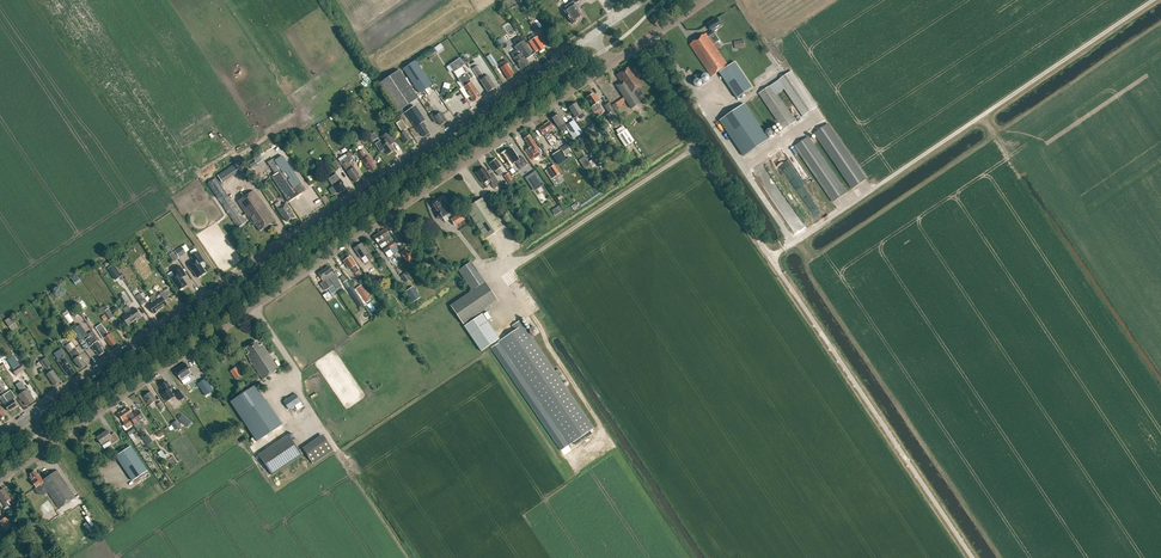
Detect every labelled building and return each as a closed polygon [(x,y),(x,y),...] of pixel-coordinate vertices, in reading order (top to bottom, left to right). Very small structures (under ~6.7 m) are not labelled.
[(579,20),(578,20),(583,17),(574,4),(579,0),(571,0),(573,2),(565,7),(566,9),(564,11),(573,24),(579,20)] [(717,18),(708,25),(712,30),(707,33),(707,34),(690,45),(711,77),(720,71),(728,65),(714,44),(720,40),(714,31),(722,26),(717,18)] [(535,31),(539,28),(533,20),(529,23),(535,31)] [(539,52),(544,49),(543,47),(544,46),(537,36),(529,42),(535,52),(538,50),(539,52)] [(532,55),(523,41),(516,46),(518,50),(511,55),(514,58),(521,70),(529,65),(525,60),(532,55)] [(437,52),(444,47),(441,43),(434,48),(437,52)] [(493,67),(497,64),(490,54),(486,57),(493,67)] [(454,72),(464,65),(460,58),(449,65),(446,67),(450,72),(452,70),(454,72)] [(508,79),(513,75),(506,64),(508,63),(506,59),(499,64),(501,67),(500,68),(508,79)] [(419,93),(431,85),(415,61),(403,69),(419,93)] [(719,72),(737,98),(752,88),(735,62),(719,72)] [(642,86),(637,77),(630,67),(628,68),(617,75),(621,81),(616,85),(631,109),(640,103),(639,102),(645,98),(639,88),(642,86)] [(398,112),(418,98),(400,70),(380,84),(398,112)] [(803,117),(817,107),(792,71),(778,81),(803,117)] [(467,73),(465,74),(465,73),(458,78),(466,90),(465,90),(473,102),(474,101),(475,101),(480,98),(480,97),(481,96),(473,85),(468,78),(469,77),(467,73)] [(701,78),(701,79),(702,80),(702,81),(703,82),(704,83),(705,83),(706,83),(707,83),(708,82),(709,82),(709,81),(709,80),(710,79),(710,78),(709,77),(709,76),(708,75),(707,75),(706,75),(706,74),(704,75),(703,75),(703,76),(702,76),(702,77),(701,78)] [(480,78),(479,79),(480,81),(488,92),(495,87),(487,76),(484,78),(482,79),(480,78)] [(693,83),(693,84),(693,85),(693,86),(694,86),(694,87),(695,88),(697,88),(698,88),(699,88),(700,88),(700,87),(701,86),(701,85),(702,84),(701,83),(701,82),(700,81),(699,80),(698,80),(697,80),(696,80),(695,80),(695,81),(694,81),(694,82),(693,83)] [(784,130),(796,121),(771,85),(759,94),(784,130)] [(447,96),(449,89),(442,87),(441,94),(447,96)] [(593,113),(600,108),(597,103),(599,102),(593,94),(586,98),(592,106),(590,108),(593,113)] [(579,109),(575,103),(569,108),(575,118),(578,116),(580,119),(584,117),(582,113),(583,113),(580,108),(579,109)] [(610,122),(618,117),(609,103),(604,106),(608,113),(606,115),(610,122)] [(744,157),(769,140),(744,104),(720,121),(744,157)] [(429,133),(425,127),(426,127),(423,123),(425,122),(414,106),(405,112),(419,133),(420,133),(423,137),(429,133)] [(437,115),(435,112),(429,116),(433,122),(436,120),(440,126),(446,122),(440,113),(437,115)] [(566,126),(564,123),(558,114),(552,118),(558,127),(561,132),(567,129),(574,138),(581,133),(573,121),(566,126)] [(405,132),(404,130),(407,128),(402,120),(396,124),(402,133),(399,136),(404,144),(410,139),(405,131),(405,132)] [(549,121),(544,125),(539,129),(543,136),(548,132),(554,128),(549,121)] [(853,189),(866,180),(828,124),(815,133),(853,189)] [(591,126),(584,130),(586,134),(590,131),(591,133),(595,131),(591,126)] [(623,126),(616,131),(618,134),(617,135),(625,147),(634,141),(626,129),(625,130),(623,126)] [(394,150),(391,145),(395,142),(394,140),(388,132),(381,137),(386,144),(383,145),(380,141),(375,144),(381,153),(385,150),(388,155),(394,150)] [(529,136),(524,139),(528,144),(527,144),(529,148),(526,150),(531,157),(533,160),(537,157),(542,154),(535,144),(536,144),(532,139),(529,136)] [(795,146),(833,202),(847,193),(809,137),(795,146)] [(587,152),(594,148),(588,140),(582,144),(587,152)] [(565,156),(572,152),(566,144),(560,148),(565,156)] [(519,160),(511,149),(505,153),(513,164),(515,163),(520,169),(527,164),(522,157),(519,160)] [(560,150),(552,155),(558,165),(566,160),(560,150)] [(366,158),(361,151),(358,154),(362,161),(367,168),(368,168),(371,171),(375,169),(371,164),(372,163),(368,157),(366,158)] [(349,152),(345,154),(347,156),(350,161),(354,158),(349,152)] [(585,169),(592,165),(585,155),(579,160),(585,169)] [(288,202),(305,190),(282,156),(269,165),(275,174),(271,177),(288,202)] [(354,167),(351,169),(347,163),(350,161),(347,156),(344,159),(346,162),(342,165),(351,179),(352,179),(355,182),(360,179),(358,175),(359,175),(354,167)] [(337,160),(332,163),(336,170),(341,167),(337,160)] [(498,163),(495,160),(490,164),(495,171),(498,175),(502,173),(499,168),(501,167),(499,162),(498,163)] [(219,182),(238,173),(234,165),(215,173),(219,182)] [(555,177),(559,174),(554,166),(549,169),(555,177)] [(489,175),(484,168),(476,173),(483,183),(490,179),(493,183),(491,184),(494,188),(500,184),(492,173),(489,175)] [(535,172),(526,178),(532,187),(541,181),(535,172)] [(508,183),(513,180),(508,173),(504,177),(508,183)] [(340,180),(337,174),(328,180),(330,182),(332,185),(332,186),(338,194),(341,192),(345,189),(342,184),(343,184),(340,180)] [(208,184),(218,200),(238,228),(246,222),(233,204),(232,205),(231,202),(232,201),(227,194),(216,178),(208,184)] [(260,231),(274,221),(253,191),(237,202),(254,226),(256,225),(260,231)] [(453,212),(444,198),(438,202),(435,201),(433,203),(433,204),(439,214),(437,215),(440,220),(453,212)] [(502,228),(483,198),(465,210),(460,213),(451,220),(455,226),(464,219),(470,215),(485,239),(502,228)] [(281,206),(279,202),(274,205),(277,209),(283,218),(284,217),(286,222),(294,217),(290,212),(291,211),(286,203),(281,206)] [(559,207),(553,211),(555,215),(561,211),(559,207)] [(380,233),(390,249),(396,246),(393,241),(389,235),(385,230),(380,233)] [(385,254),(390,250),(390,249),(380,233),(374,237),(385,254)] [(363,248),(361,244),(354,248),(361,259),(365,256),(369,261),(373,258),(369,253),(367,254),(363,248)] [(179,257),(186,252),(182,246),(175,251),(179,257)] [(405,261),(410,258),(405,250),(402,252),(404,256),(403,257),(405,261)] [(174,262),(179,259),(174,251),(169,254),(174,262)] [(206,273),(200,264),(204,261),(198,252),(191,257),(194,262),(188,266),(192,271),(197,278),(206,273)] [(359,270),(355,265),(356,265),(350,257),(343,261),(349,269),(351,268),(354,273),(359,270)] [(113,266),(108,269),(115,280),(120,277),(113,266)] [(179,291),(187,285),(182,278),(186,275),(180,266),(172,271),(175,275),(170,278),(179,291)] [(323,270),(322,270),(328,279),(329,278),(336,288),(339,293),(344,290),(338,280),(339,280),(337,277),(335,274),(333,275),(328,267),(323,270)] [(322,270),(317,274),(323,282),(322,283),(320,284),(325,291),(326,290),(332,286),(333,286),(328,279),(322,270)] [(348,279),(343,282),(347,288),(359,306),(364,303),(351,286),(348,279)] [(497,301),(484,281),(470,291),(449,305),(462,324),(497,301)] [(413,287),(406,292),(413,302),(420,298),(413,287)] [(151,296),(161,309),(167,305),(165,301),(169,298),(166,293),(164,291),(159,294),(161,297),(158,299),(154,294),(151,296)] [(327,301),(332,297),(328,291),(323,295),(327,301)] [(360,295),(366,303),(371,300),(365,291),(360,295)] [(116,296),(122,305),(126,302),(121,293),(116,296)] [(154,314),(161,309),(151,296),(149,298),(152,303),(148,306),(154,314)] [(80,310),(87,306),(82,300),(76,304),(80,310)] [(125,307),(134,321),(141,316),(135,308),(131,311),(128,305),(125,307)] [(71,310),(70,311),(75,317),(79,313),(75,307),(71,310)] [(128,325),(134,321),(125,307),(123,309),(126,314),(122,317),(128,325)] [(110,320),(114,317),(108,310),(105,312),(110,320)] [(69,323),(74,320),(69,313),(64,316),(69,323)] [(481,351),(499,339),(482,314),(464,326),(481,351)] [(11,330),(18,326),(11,316),(5,320),(11,330)] [(349,334),(357,330),(350,316),(342,320),(349,334)] [(499,342),(491,348),(561,450),(566,447),(569,445),(570,444),(573,442),(574,444),(591,433),(590,431),(593,429),(593,428),(566,389),(520,320),(512,326),(515,330),(498,341),(499,342)] [(96,332),(102,328),(99,323),(93,327),(96,332)] [(83,338),(88,334),(80,324),(73,329),(80,340),(83,338)] [(106,333),(104,330),(99,333),(103,339),(105,338),(111,347),(116,343),(112,338),(113,337),(111,334),(109,335),(106,332),(106,333)] [(92,332),(88,334),(83,338),(90,347),(91,346),(95,351),(96,351),(99,356),(100,355),(101,355),(103,354),(103,353),(104,352),(101,348),(102,348),(98,342),(99,341),(96,335),(95,336),(92,332)] [(69,344),(67,340),(61,344),(63,348),(65,347),(68,352),(71,357),(73,360),(77,365),(77,364),(80,369),(86,365),(82,360),(83,360),(80,355),(75,348),(72,350),(69,344)] [(259,346),(256,342),(246,349),(249,353),(247,355),(250,360),(249,361),(262,380),(279,369),(262,344),(259,346)] [(69,377),(75,373),(64,356),(66,355),(61,349),(54,354),(58,360),(57,360),(60,364),(59,364),(66,373),(67,374),(69,377)] [(46,369),(51,366),(46,358),(41,361),(46,369)] [(20,365),(17,361),(11,365),(13,369),(12,370),(16,375),(24,369),(21,364),(20,365)] [(174,371),(182,381),(192,374),(185,363),(174,371)] [(54,386),(59,382),(60,381),(53,371),(47,375),(54,386)] [(205,379),(197,384),(205,396),(213,391),(205,379)] [(23,392),(31,403),(35,400),(27,389),(27,390),(21,381),(16,385),(22,393),(23,392)] [(167,401),(174,397),(169,390),(171,389),(166,381),(160,386),(165,392),(162,394),(167,401)] [(256,442),(281,425),(255,386),(230,402),(256,442)] [(180,400),(184,397),(179,389),(174,392),(180,400)] [(9,411),(17,405),(13,400),(16,398),(11,390),(3,395),(8,402),(4,405),(9,411)] [(27,406),(31,403),(23,392),(22,393),(18,396),(22,401),(23,400),(27,406)] [(150,405),(156,400),(151,392),(144,396),(150,405)] [(288,410),(301,402),(295,394),(283,402),(288,410)] [(123,411),(128,418),(130,417),(134,424),(143,417),(138,410),(132,414),(128,407),(123,411)] [(127,420),(128,418),(123,411),(118,414),(121,418),(128,428),(132,425),(130,421),(129,422),(127,420)] [(182,415),(179,419),(183,423),(187,419),(182,415)] [(176,421),(171,424),(175,430),(180,427),(176,421)] [(133,441),(136,439),(133,433),(136,431),(132,427),(126,431),(133,441)] [(111,436),(107,430),(96,437),(101,445),(109,440),(112,444),(119,440),(114,433),(111,436)] [(271,475),(301,455),(287,434),(257,454),(271,475)] [(148,435),(142,438),(147,445),(153,442),(148,435)] [(299,447),(309,464),(330,452),(320,435),(299,447)] [(132,481),(147,471),(131,446),(116,456),(132,481)] [(163,460),(167,457),(162,450),(158,453),(163,460)] [(76,497),(57,470),(43,480),(39,475),(38,476),(35,471),(33,471),(31,473),(31,474),(32,476),(30,477),(32,480),(37,487),(38,488),(43,485),(59,509),(76,497)] [(7,501),(11,499),(5,490),(3,491),(2,489),(0,491),(0,499),(6,507),(9,505),(7,501)] [(14,526),(12,524),(14,523),(9,515),(7,516),(0,521),(6,531),(14,526)]
